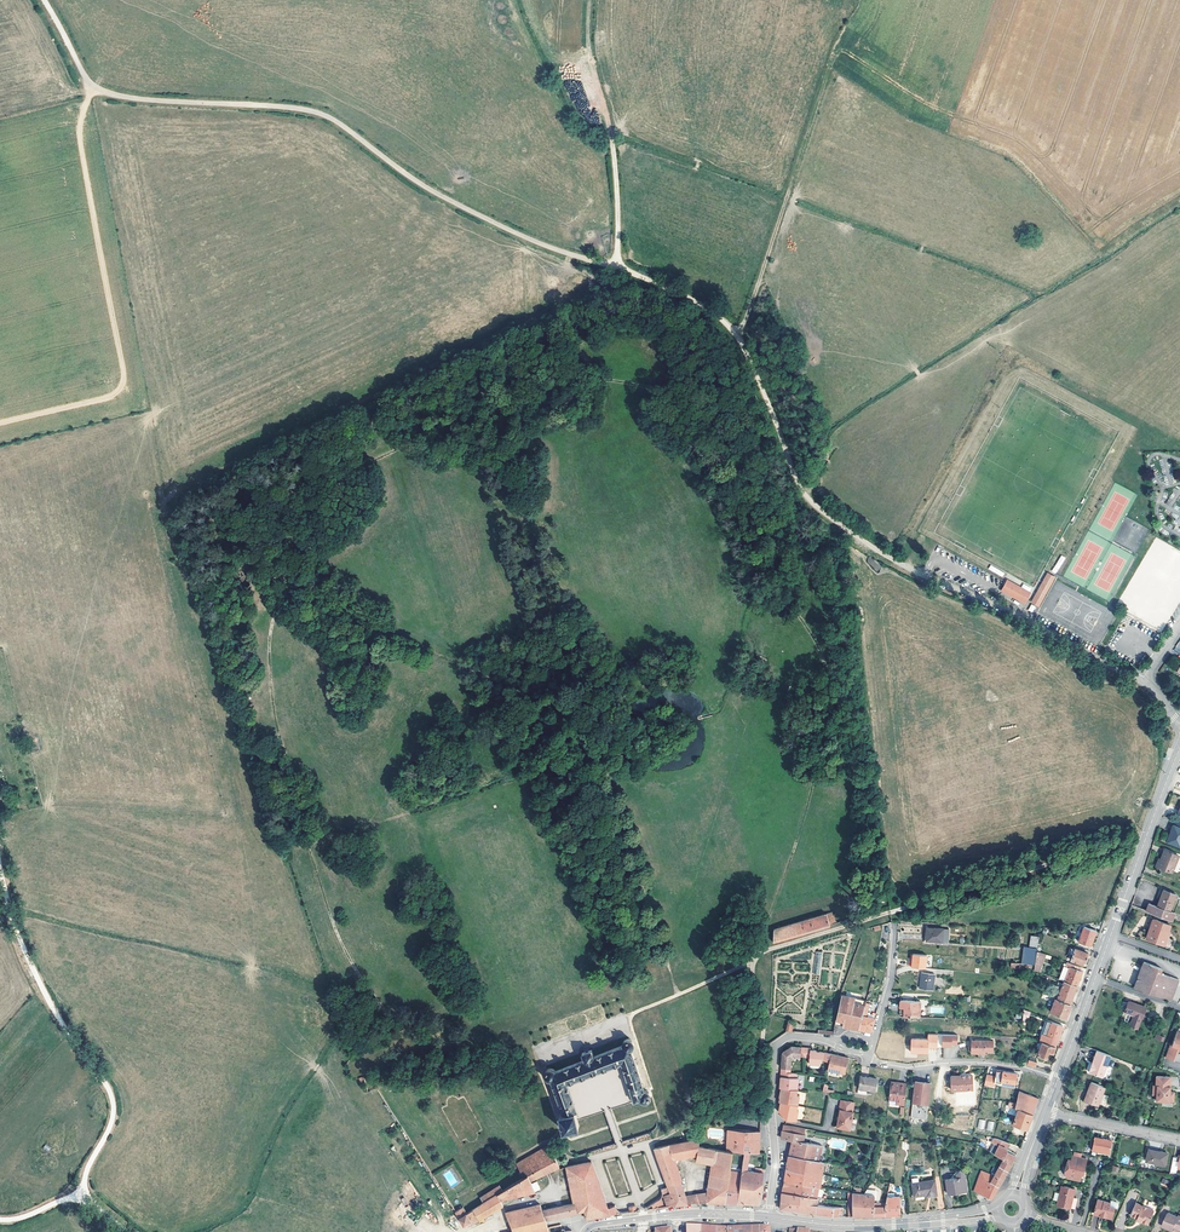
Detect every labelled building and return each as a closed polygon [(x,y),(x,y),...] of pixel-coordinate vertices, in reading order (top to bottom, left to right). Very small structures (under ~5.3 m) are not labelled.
[(1056,574),(1065,558),(1061,555),(1051,571),(1056,574)] [(866,561),(875,569),(879,564),(870,557),(866,561)] [(990,566),(988,570),(1003,576),(1005,572),(990,566)] [(1029,594),(1011,585),(1012,583),(1008,581),(1005,586),(1027,598),(1029,594)] [(1030,593),(1012,583),(1011,585),(1029,594),(1030,593)] [(1041,597),(1047,585),(1043,583),(1037,594),(1041,597)] [(1038,605),(1048,586),(1047,585),(1041,597),(1037,594),(1035,598),(1039,600),(1037,604),(1038,605)] [(1031,604),(1028,610),(1033,613),(1036,607),(1031,604)] [(1176,821),(1175,826),(1174,825),(1167,842),(1179,846),(1179,823),(1176,821)] [(1172,872),(1178,856),(1165,850),(1161,859),(1163,860),(1160,868),(1172,872)] [(1170,911),(1176,895),(1164,890),(1157,907),(1149,903),(1146,911),(1171,921),(1174,913),(1170,911)] [(807,933),(836,924),(833,913),(775,929),(774,942),(807,933)] [(1166,936),(1170,925),(1153,919),(1147,936),(1155,938),(1154,941),(1165,945),(1168,936),(1166,936)] [(1084,927),(1079,943),(1084,945),(1084,947),(1087,947),(1087,946),(1091,947),(1096,931),(1084,927)] [(943,929),(926,928),(926,941),(943,941),(943,929)] [(1032,935),(1030,947),(1037,948),(1040,936),(1032,935)] [(1026,946),(1023,963),(1035,965),(1037,951),(1037,948),(1030,947),(1026,946)] [(1088,954),(1075,950),(1072,959),(1070,958),(1070,960),(1083,965),(1084,962),(1086,962),(1088,954)] [(822,952),(816,951),(813,973),(820,974),(822,952)] [(1037,971),(1044,954),(1037,951),(1035,965),(1034,970),(1037,971)] [(926,955),(914,954),(913,961),(911,961),(910,961),(909,966),(925,968),(926,955)] [(1171,1001),(1178,979),(1160,972),(1162,968),(1144,962),(1134,987),(1171,1001)] [(1070,969),(1065,982),(1077,986),(1082,972),(1080,971),(1081,968),(1068,963),(1066,967),(1070,969)] [(922,973),(920,988),(933,990),(935,975),(922,973)] [(1058,999),(1070,1004),(1077,986),(1065,982),(1064,981),(1058,999)] [(859,1029),(866,1000),(841,995),(836,1025),(847,1027),(859,1029)] [(1058,999),(1056,998),(1051,1012),(1066,1018),(1071,1004),(1070,1004),(1058,999)] [(871,1031),(876,1014),(873,1014),(873,1017),(866,1015),(867,1009),(870,1010),(872,1003),(869,1003),(869,1002),(868,1002),(868,1000),(866,1000),(859,1029),(867,1030),(871,1031)] [(905,1009),(905,1017),(920,1018),(921,1002),(901,1000),(901,1008),(905,1009)] [(1142,1018),(1146,1007),(1129,1001),(1129,1003),(1122,1002),(1121,1006),(1120,1010),(1134,1015),(1130,1025),(1137,1028),(1141,1017),(1142,1018)] [(795,1022),(789,1020),(786,1030),(788,1031),(792,1031),(795,1022)] [(1043,1042),(1056,1046),(1063,1026),(1047,1020),(1040,1041),(1043,1042)] [(1177,1033),(1171,1048),(1170,1047),(1165,1060),(1174,1063),(1177,1055),(1177,1053),(1179,1054),(1179,1035),(1177,1033)] [(937,1048),(938,1034),(929,1034),(928,1039),(912,1038),(911,1052),(928,1053),(928,1048),(937,1048)] [(958,1035),(943,1035),(942,1046),(952,1046),(952,1044),(958,1044),(958,1035)] [(558,1114),(563,1131),(579,1127),(577,1119),(575,1109),(576,1109),(568,1083),(623,1063),(634,1098),(633,1099),(633,1101),(634,1100),(640,1098),(641,1100),(643,1101),(644,1102),(646,1102),(647,1102),(648,1101),(650,1100),(651,1099),(651,1098),(652,1097),(652,1096),(652,1094),(651,1093),(650,1092),(649,1091),(647,1090),(646,1090),(645,1090),(631,1050),(633,1049),(634,1047),(635,1046),(635,1044),(635,1042),(634,1041),(633,1039),(631,1038),(629,1038),(628,1038),(626,1038),(625,1039),(624,1041),(623,1042),(623,1044),(623,1046),(594,1057),(592,1049),(582,1052),(585,1060),(556,1071),(555,1069),(553,1068),(551,1068),(550,1068),(549,1068),(547,1069),(546,1070),(545,1072),(545,1074),(545,1076),(546,1077),(547,1079),(549,1080),(550,1080),(551,1080),(563,1113),(558,1114)] [(971,1040),(971,1053),(977,1053),(978,1051),(986,1051),(993,1051),(993,1041),(971,1040)] [(1056,1046),(1043,1042),(1038,1055),(1047,1058),(1049,1051),(1054,1053),(1056,1046)] [(802,1046),(794,1045),(792,1050),(788,1049),(786,1049),(781,1053),(781,1068),(790,1068),(791,1060),(796,1060),(797,1056),(801,1056),(802,1046)] [(817,1050),(812,1049),(812,1047),(802,1046),(801,1056),(810,1057),(809,1062),(814,1063),(815,1059),(821,1061),(822,1061),(824,1052),(817,1051),(817,1050)] [(1103,1077),(1110,1055),(1097,1050),(1093,1060),(1094,1061),(1093,1064),(1092,1064),(1089,1072),(1103,1077)] [(829,1061),(827,1071),(829,1072),(830,1070),(845,1073),(848,1058),(843,1057),(824,1052),(822,1061),(829,1061)] [(780,1078),(780,1088),(781,1088),(797,1089),(798,1078),(796,1078),(796,1073),(790,1073),(790,1068),(781,1068),(780,1078)] [(987,1076),(985,1085),(994,1086),(995,1083),(1001,1084),(1002,1081),(1015,1084),(1017,1074),(997,1071),(996,1077),(987,1076)] [(972,1075),(966,1076),(966,1078),(961,1078),(961,1076),(951,1077),(952,1091),(973,1090),(972,1075)] [(878,1079),(861,1076),(858,1093),(866,1094),(867,1090),(876,1091),(878,1079)] [(1172,1077),(1157,1076),(1156,1085),(1154,1085),(1153,1094),(1157,1094),(1157,1100),(1174,1101),(1175,1092),(1169,1091),(1169,1088),(1171,1089),(1172,1077)] [(930,1083),(916,1081),(911,1117),(926,1119),(930,1083)] [(896,1083),(891,1082),(889,1101),(897,1102),(897,1104),(904,1105),(906,1086),(899,1085),(896,1085),(896,1083)] [(1098,1105),(1105,1087),(1091,1082),(1084,1100),(1098,1105)] [(797,1089),(781,1088),(781,1095),(781,1097),(781,1102),(782,1102),(800,1105),(800,1096),(797,1095),(798,1089),(797,1089)] [(1018,1108),(1013,1123),(1027,1128),(1031,1118),(1038,1099),(1019,1091),(1016,1103),(1009,1102),(1008,1107),(1015,1107),(1018,1108)] [(855,1102),(841,1099),(840,1109),(841,1109),(837,1127),(851,1129),(854,1111),(853,1111),(855,1102)] [(800,1105),(782,1102),(782,1106),(782,1111),(788,1118),(788,1120),(800,1121),(801,1110),(799,1109),(800,1105)] [(791,1148),(789,1155),(818,1161),(822,1146),(822,1140),(817,1140),(817,1141),(811,1140),(810,1143),(803,1142),(806,1129),(783,1125),(782,1131),(782,1138),(793,1140),(791,1148)] [(734,1151),(745,1152),(749,1152),(759,1153),(760,1139),(760,1131),(728,1129),(727,1151),(734,1151)] [(1109,1153),(1112,1140),(1095,1137),(1092,1150),(1109,1153)] [(670,1145),(675,1158),(697,1154),(696,1161),(712,1163),(708,1192),(706,1202),(725,1202),(730,1171),(734,1151),(727,1151),(698,1146),(699,1139),(699,1138),(670,1145)] [(1016,1154),(1010,1151),(1010,1152),(1006,1150),(1006,1149),(1009,1143),(997,1138),(995,1143),(1001,1146),(997,1155),(1003,1158),(1011,1163),(1013,1159),(1015,1155),(1016,1154)] [(990,1152),(997,1155),(1001,1146),(995,1143),(990,1152)] [(46,1144),(42,1148),(47,1152),(51,1148),(46,1144)] [(549,1145),(517,1163),(524,1177),(543,1168),(552,1164),(554,1170),(560,1167),(557,1161),(549,1145)] [(670,1145),(656,1148),(669,1186),(682,1182),(681,1180),(682,1178),(675,1158),(670,1145)] [(1165,1165),(1167,1153),(1149,1149),(1146,1161),(1165,1165)] [(787,1165),(822,1171),(823,1162),(818,1161),(789,1155),(788,1161),(787,1165)] [(1084,1169),(1087,1159),(1072,1155),(1071,1160),(1068,1159),(1065,1173),(1067,1178),(1071,1179),(1070,1183),(1078,1185),(1079,1181),(1080,1181),(1082,1174),(1083,1169),(1084,1169)] [(1008,1170),(1011,1163),(1003,1158),(999,1166),(1008,1170)] [(592,1161),(568,1166),(569,1175),(595,1170),(592,1161)] [(545,1174),(554,1170),(552,1164),(543,1168),(545,1174)] [(786,1174),(785,1181),(819,1187),(822,1171),(787,1165),(786,1174)] [(1003,1179),(1008,1170),(999,1166),(994,1177),(990,1183),(999,1186),(1003,1179)] [(530,1180),(545,1174),(543,1168),(524,1177),(503,1190),(485,1202),(467,1213),(459,1218),(460,1218),(459,1219),(460,1220),(461,1220),(464,1225),(477,1216),(479,1219),(503,1205),(500,1199),(535,1191),(530,1180)] [(577,1212),(585,1210),(586,1219),(608,1215),(610,1214),(608,1208),(595,1170),(569,1175),(575,1203),(542,1210),(546,1219),(577,1212)] [(736,1172),(730,1171),(725,1202),(730,1203),(738,1204),(741,1182),(741,1180),(735,1179),(736,1172)] [(755,1172),(747,1171),(742,1171),(742,1173),(741,1180),(741,1182),(748,1183),(747,1188),(762,1190),(763,1181),(764,1173),(755,1172)] [(982,1171),(979,1178),(990,1183),(994,1177),(982,1171)] [(967,1191),(964,1177),(946,1180),(948,1194),(953,1193),(967,1191)] [(986,1194),(992,1199),(994,1194),(999,1186),(990,1183),(979,1178),(975,1190),(980,1192),(986,1194)] [(784,1186),(782,1192),(822,1198),(823,1195),(818,1194),(819,1187),(785,1181),(784,1186)] [(935,1181),(912,1184),(914,1198),(928,1195),(928,1197),(938,1195),(935,1181)] [(652,1205),(645,1208),(675,1206),(679,1205),(688,1204),(686,1195),(682,1182),(669,1186),(661,1188),(662,1194),(662,1196),(660,1198),(652,1205)] [(748,1183),(741,1182),(738,1204),(749,1203),(750,1203),(760,1203),(762,1190),(747,1188),(748,1183)] [(481,1197),(485,1202),(503,1190),(499,1185),(481,1197)] [(1073,1197),(1074,1192),(1072,1188),(1062,1186),(1058,1201),(1060,1206),(1070,1208),(1073,1197)] [(875,1195),(875,1198),(876,1198),(877,1191),(867,1189),(863,1194),(875,1195)] [(1130,1191),(1128,1196),(1136,1200),(1138,1194),(1130,1191)] [(706,1202),(708,1192),(686,1195),(688,1204),(691,1203),(694,1202),(706,1202)] [(822,1198),(782,1192),(782,1197),(781,1201),(824,1206),(825,1198),(822,1198)] [(874,1202),(875,1198),(875,1195),(863,1194),(852,1192),(853,1201),(853,1216),(860,1216),(874,1215),(874,1202)] [(900,1196),(887,1197),(886,1203),(874,1202),(874,1215),(888,1215),(897,1215),(900,1215),(900,1196)] [(1111,1218),(1115,1208),(1117,1208),(1118,1205),(1118,1203),(1117,1202),(1116,1201),(1110,1200),(1110,1203),(1097,1199),(1094,1213),(1100,1215),(1101,1213),(1106,1214),(1105,1217),(1111,1218)] [(824,1206),(781,1201),(780,1209),(783,1209),(801,1212),(813,1213),(833,1216),(839,1216),(839,1214),(842,1214),(843,1207),(830,1207),(824,1206)] [(1148,1225),(1154,1211),(1136,1203),(1130,1215),(1137,1218),(1142,1220),(1141,1221),(1148,1225)] [(542,1210),(540,1204),(505,1212),(512,1227),(513,1231),(549,1231),(548,1230),(548,1227),(546,1220),(546,1219),(542,1210)] [(615,1204),(608,1208),(610,1214),(625,1212),(623,1212),(621,1211),(618,1210),(617,1209),(616,1208),(615,1204)] [(463,1206),(455,1211),(459,1218),(467,1213),(463,1206)] [(1179,1216),(1178,1217),(1168,1213),(1162,1226),(1173,1231),(1174,1228),(1177,1229),(1176,1230),(1179,1231),(1179,1216)]
